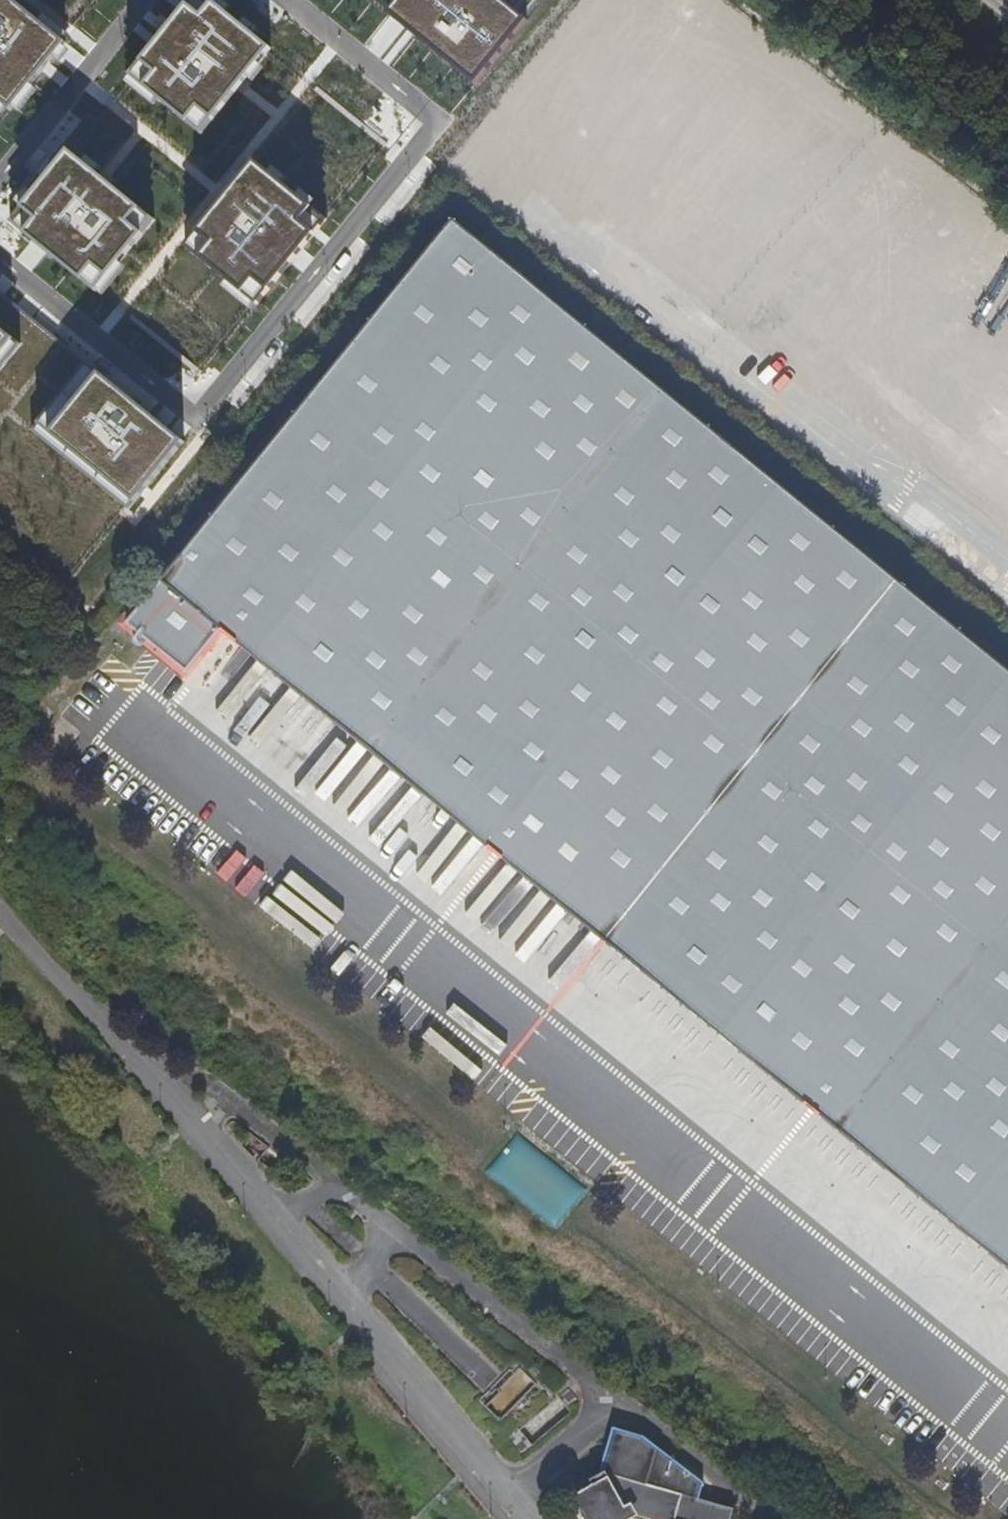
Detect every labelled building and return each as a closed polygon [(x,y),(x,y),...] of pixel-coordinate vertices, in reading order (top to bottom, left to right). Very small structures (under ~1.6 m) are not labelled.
[(16,0),(0,0),(0,96),(19,112),(74,46),(16,0)] [(208,0),(205,0),(142,78),(208,131),(272,52),(208,0)] [(390,11),(477,82),(530,19),(507,0),(399,0),(390,11)] [(156,218),(74,151),(20,218),(102,284),(156,218)] [(337,212),(267,157),(196,246),(266,301),(337,212)] [(468,209),(139,605),(200,656),(235,614),(249,626),(257,615),(506,822),(497,832),(512,844),(520,834),(817,1080),(808,1091),(823,1103),(832,1092),(1007,1238),(1007,656),(468,209)] [(0,284),(0,371),(15,353),(64,391),(36,426),(133,505),(188,436),(92,358),(0,284)] [(511,1137),(485,1178),(559,1226),(585,1185),(511,1137)] [(943,1240),(928,1261),(938,1268),(953,1247),(943,1240)] [(733,1512),(698,1503),(703,1486),(643,1440),(618,1432),(606,1477),(592,1485),(598,1497),(583,1505),(591,1518),(626,1518),(628,1518),(632,1518),(732,1518),(733,1512)]
